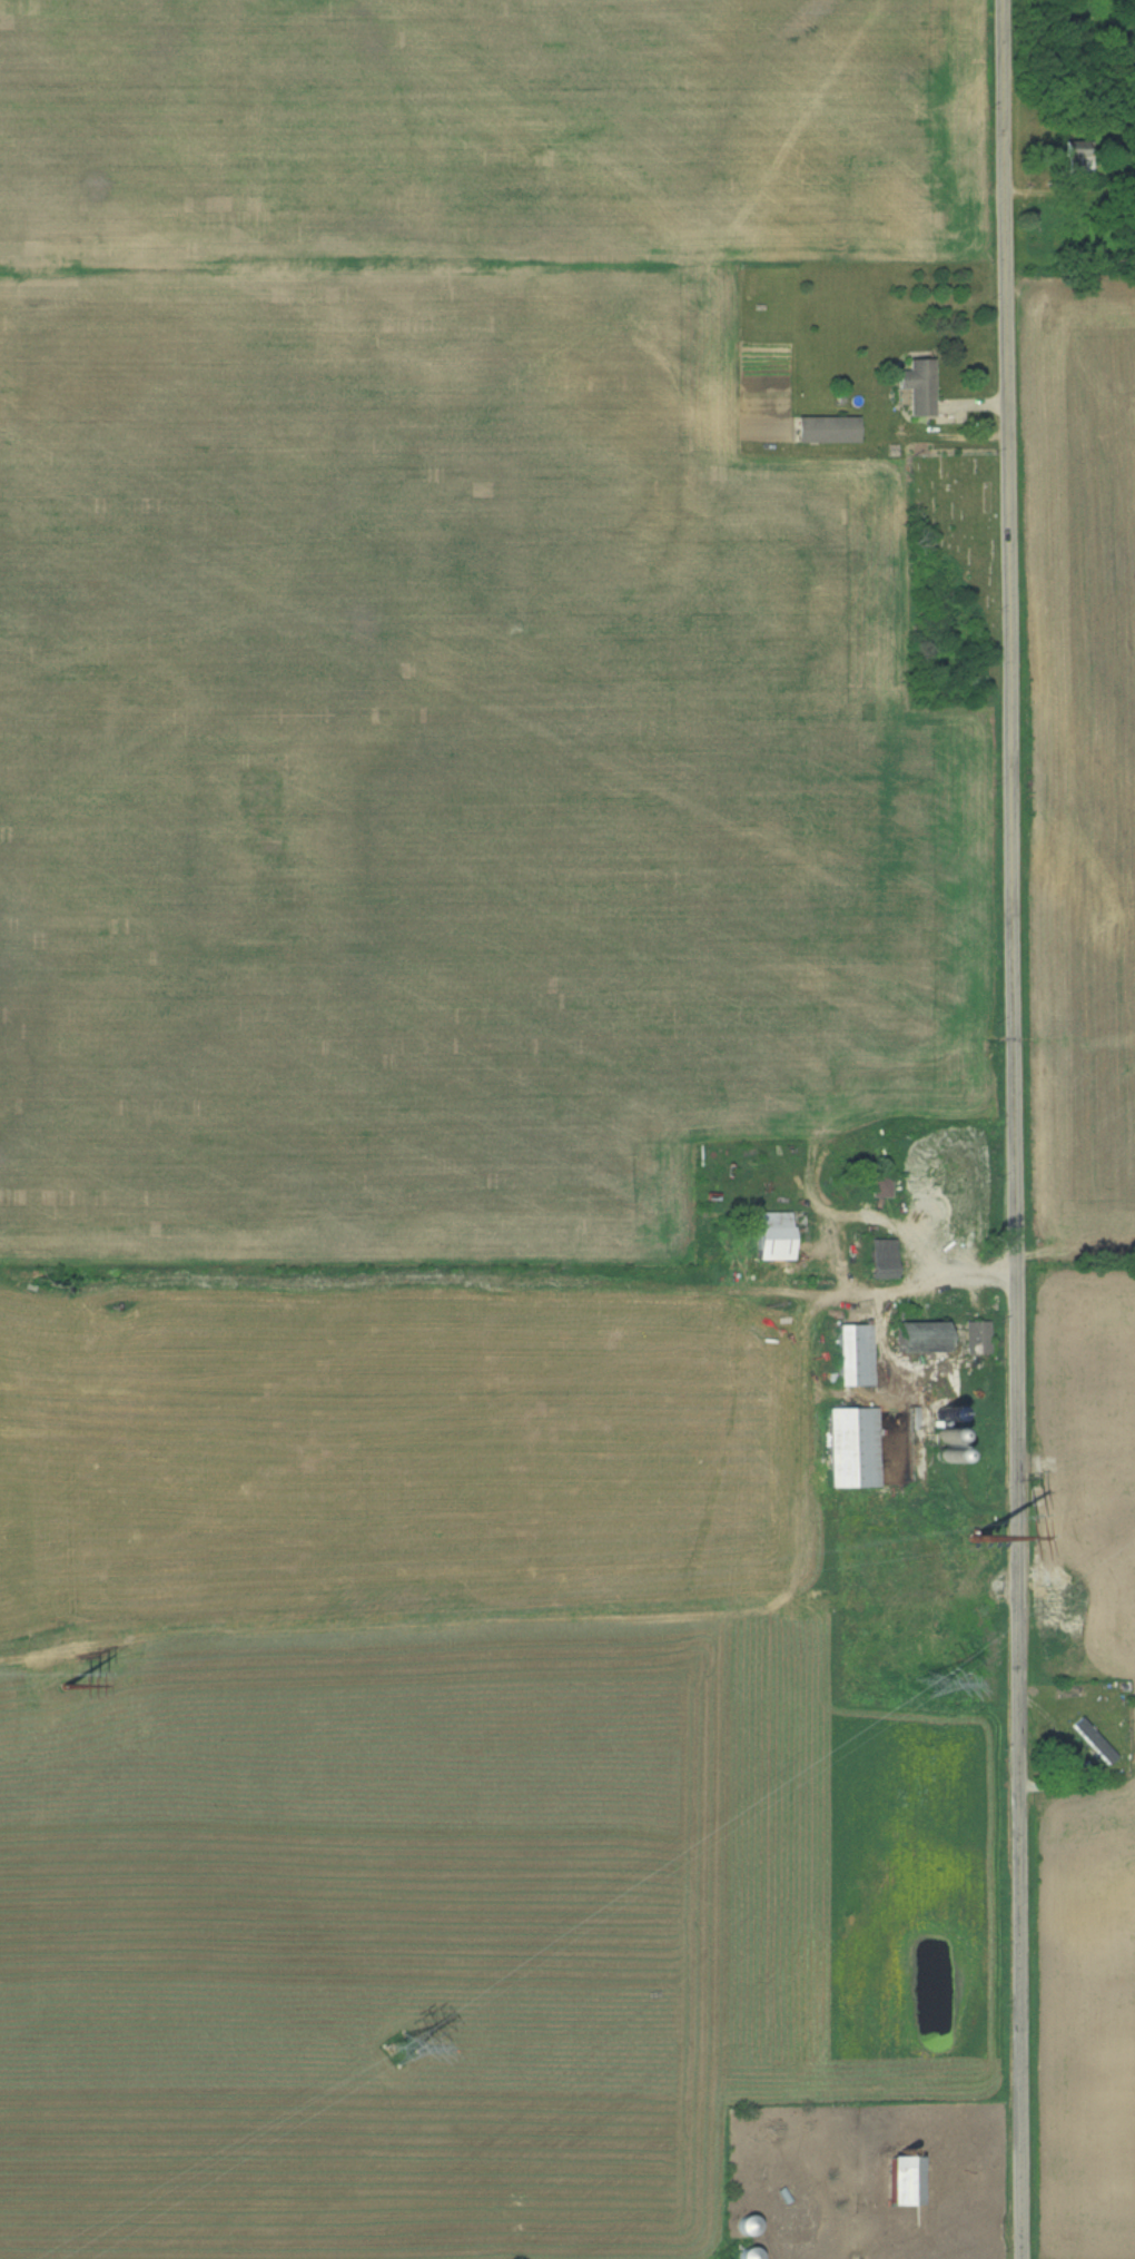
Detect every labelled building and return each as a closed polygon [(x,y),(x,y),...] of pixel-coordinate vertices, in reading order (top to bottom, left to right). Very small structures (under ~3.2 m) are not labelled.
[(1063,174),(1093,174),(1093,140),(1063,140),(1063,174)] [(934,359),(909,359),(909,371),(897,371),(897,391),(910,391),(910,417),(934,417),(934,359)] [(858,417),(796,417),(796,443),(858,443),(858,417)] [(872,1196),(892,1196),(892,1175),(872,1175),(872,1196)] [(793,1260),(793,1243),(805,1243),(805,1211),(757,1211),(757,1260),(793,1260)] [(870,1278),(895,1278),(895,1240),(870,1240),(870,1278)] [(896,1350),(943,1350),(943,1320),(896,1320),(896,1350)] [(989,1353),(989,1320),(966,1320),(966,1353),(989,1353)] [(873,1386),(873,1324),(838,1324),(838,1386),(873,1386)] [(831,1487),(878,1487),(878,1445),(853,1445),(852,1410),(830,1410),(831,1487)] [(1118,1755),(1080,1717),(1072,1725),(1109,1763),(1118,1755)] [(890,2206),(920,2206),(920,2156),(890,2156),(890,2206)] [(756,2233),(755,2217),(738,2218),(739,2234),(756,2233)] [(758,2249),(741,2249),(741,2258),(758,2258),(758,2249)]
